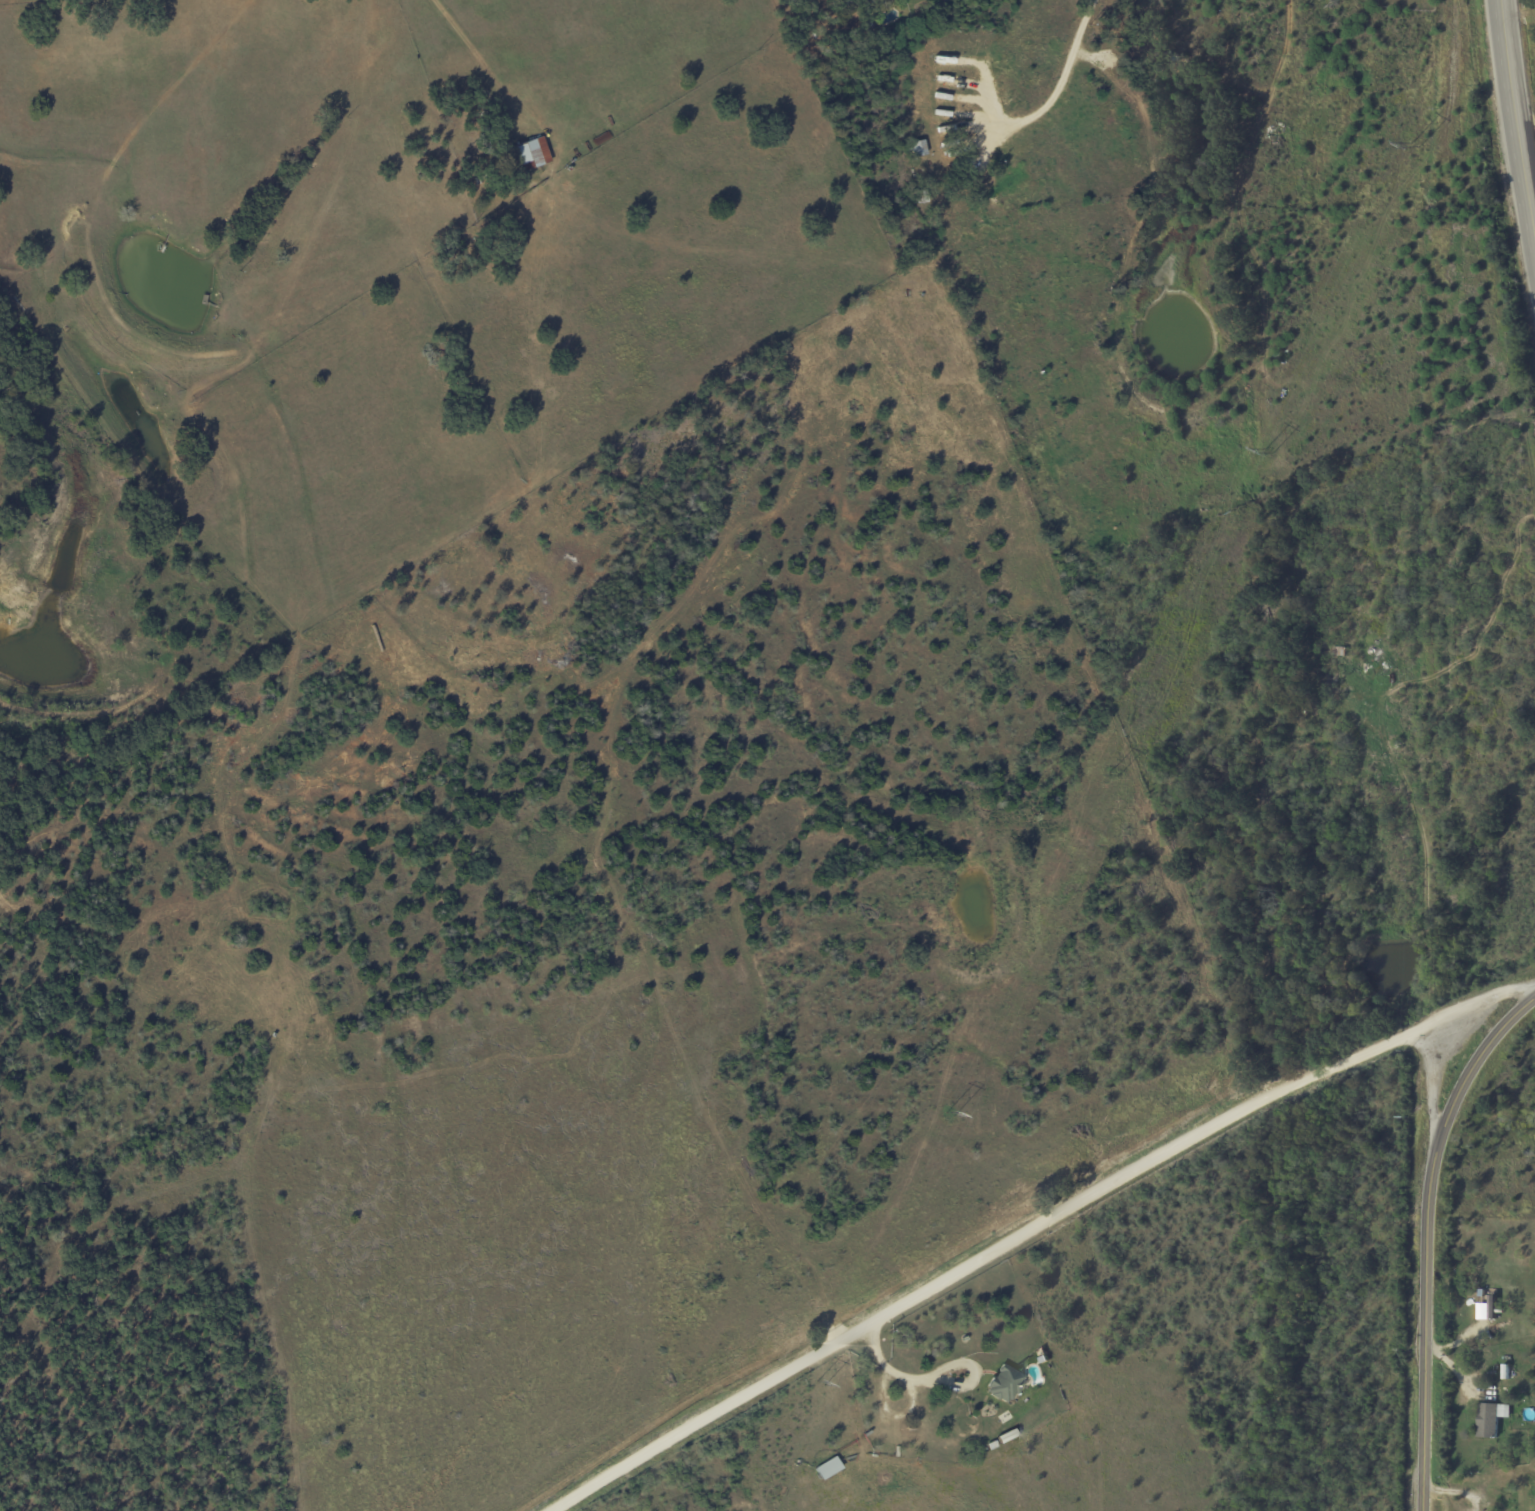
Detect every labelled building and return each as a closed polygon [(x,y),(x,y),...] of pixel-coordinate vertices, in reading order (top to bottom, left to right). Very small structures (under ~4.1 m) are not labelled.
[(516,144),(525,170),(551,161),(543,136),(516,144)] [(913,155),(926,153),(924,140),(912,141),(913,155)] [(1025,1377),(1002,1363),(985,1391),(1008,1405),(1025,1377)] [(1497,1438),(1497,1418),(1509,1418),(1509,1405),(1479,1404),(1478,1438),(1497,1438)] [(821,1479),(842,1470),(837,1457),(815,1466),(821,1479)]
